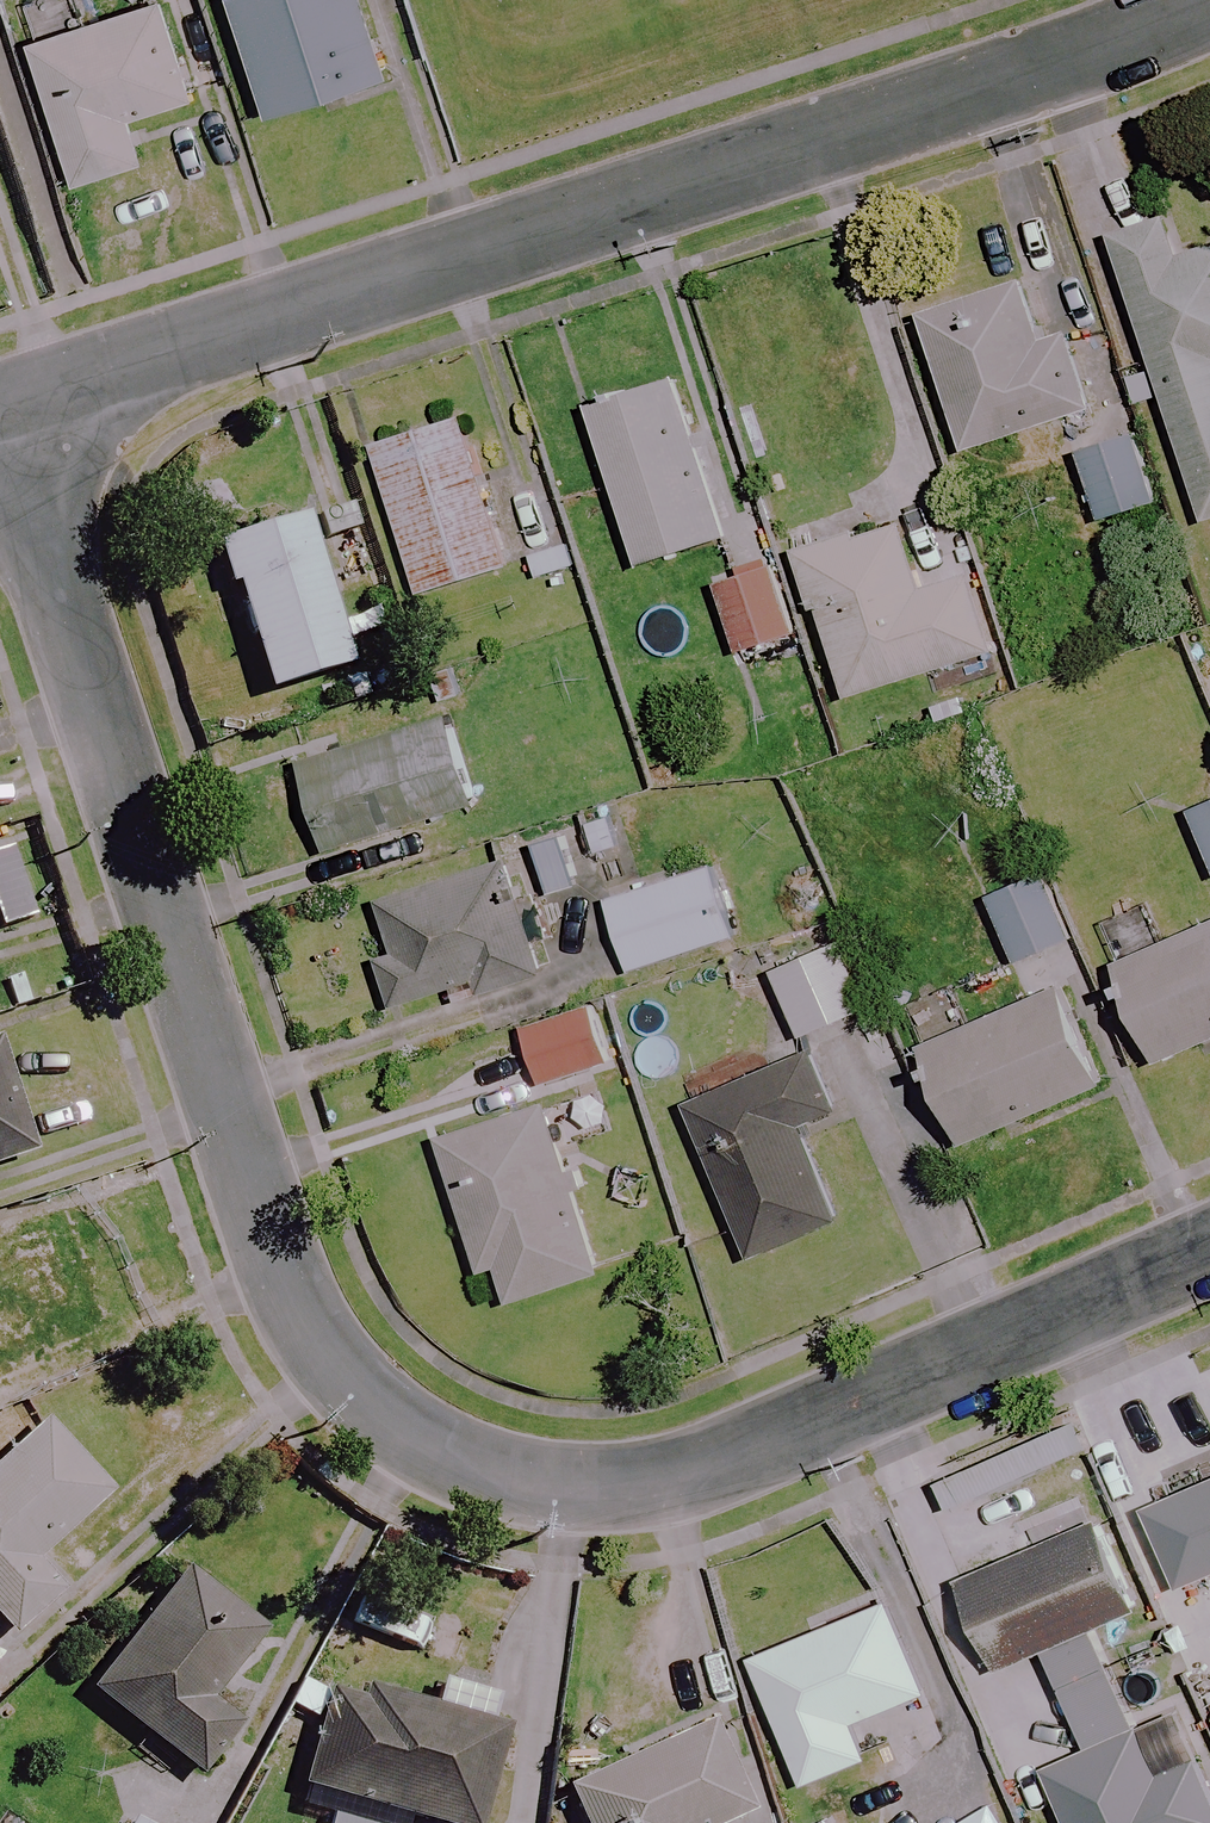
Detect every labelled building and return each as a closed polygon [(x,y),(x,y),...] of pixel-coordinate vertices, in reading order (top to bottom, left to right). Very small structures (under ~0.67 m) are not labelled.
[(373,0),(226,0),(263,117),(396,74),(373,0)] [(191,100),(162,2),(28,42),(71,185),(141,164),(127,119),(191,100)] [(1164,226),(1111,242),(1200,526),(1209,522),(1209,251),(1175,262),(1164,226)] [(1045,349),(1023,283),(917,318),(963,455),(1089,413),(1065,342),(1045,349)] [(728,539),(678,384),(588,413),(639,568),(728,539)] [(509,570),(463,422),(374,449),(420,597),(509,570)] [(1154,506),(1133,437),(1078,454),(1099,523),(1154,506)] [(349,671),(303,521),(220,546),(265,696),(349,671)] [(918,572),(901,523),(798,559),(847,702),(991,652),(958,558),(918,572)] [(792,639),(772,571),(717,587),(738,655),(792,639)] [(467,760),(454,719),(379,742),(376,731),(298,755),(329,853),(472,808),(458,763),(467,760)] [(1189,811),(1209,867),(1209,803),(1189,811)] [(542,980),(508,867),(381,904),(396,955),(380,960),(395,1010),(453,993),(457,1005),(542,980)] [(732,941),(709,870),(606,904),(628,974),(732,941)] [(1071,942),(1044,876),(988,899),(1015,965),(1071,942)] [(1118,967),(1159,1064),(1209,1043),(1209,928),(1118,967)] [(867,1014),(839,944),(772,971),(801,1041),(867,1014)] [(1106,1085),(1063,987),(921,1050),(964,1147),(1106,1085)] [(611,1067),(593,1010),(523,1032),(542,1089),(611,1067)] [(833,1111),(810,1056),(687,1107),(751,1261),(841,1223),(800,1125),(833,1111)] [(0,1062),(0,1168),(32,1158),(0,1062)] [(603,1276),(546,1106),(438,1142),(481,1270),(497,1265),(510,1306),(603,1276)] [(44,1426),(0,1465),(0,1630),(10,1642),(61,1596),(33,1565),(108,1498),(44,1426)] [(1145,1513),(1177,1592),(1209,1578),(1209,1487),(1145,1513)] [(1134,1616),(1097,1528),(960,1586),(998,1675),(1134,1616)] [(261,1633),(184,1574),(90,1697),(197,1780),(230,1736),(200,1712),(261,1633)] [(924,1698),(889,1605),(753,1658),(802,1787),(868,1762),(854,1725),(924,1698)] [(332,1697),(306,1794),(330,1801),(324,1822),(404,1822),(405,1821),(410,1822),(482,1822),(507,1733),(394,1702),(391,1713),(332,1697)] [(1183,1711),(1051,1767),(1075,1822),(1209,1822),(1209,1774),(1183,1711)] [(708,1729),(565,1791),(579,1822),(734,1822),(746,1818),(708,1729)]
